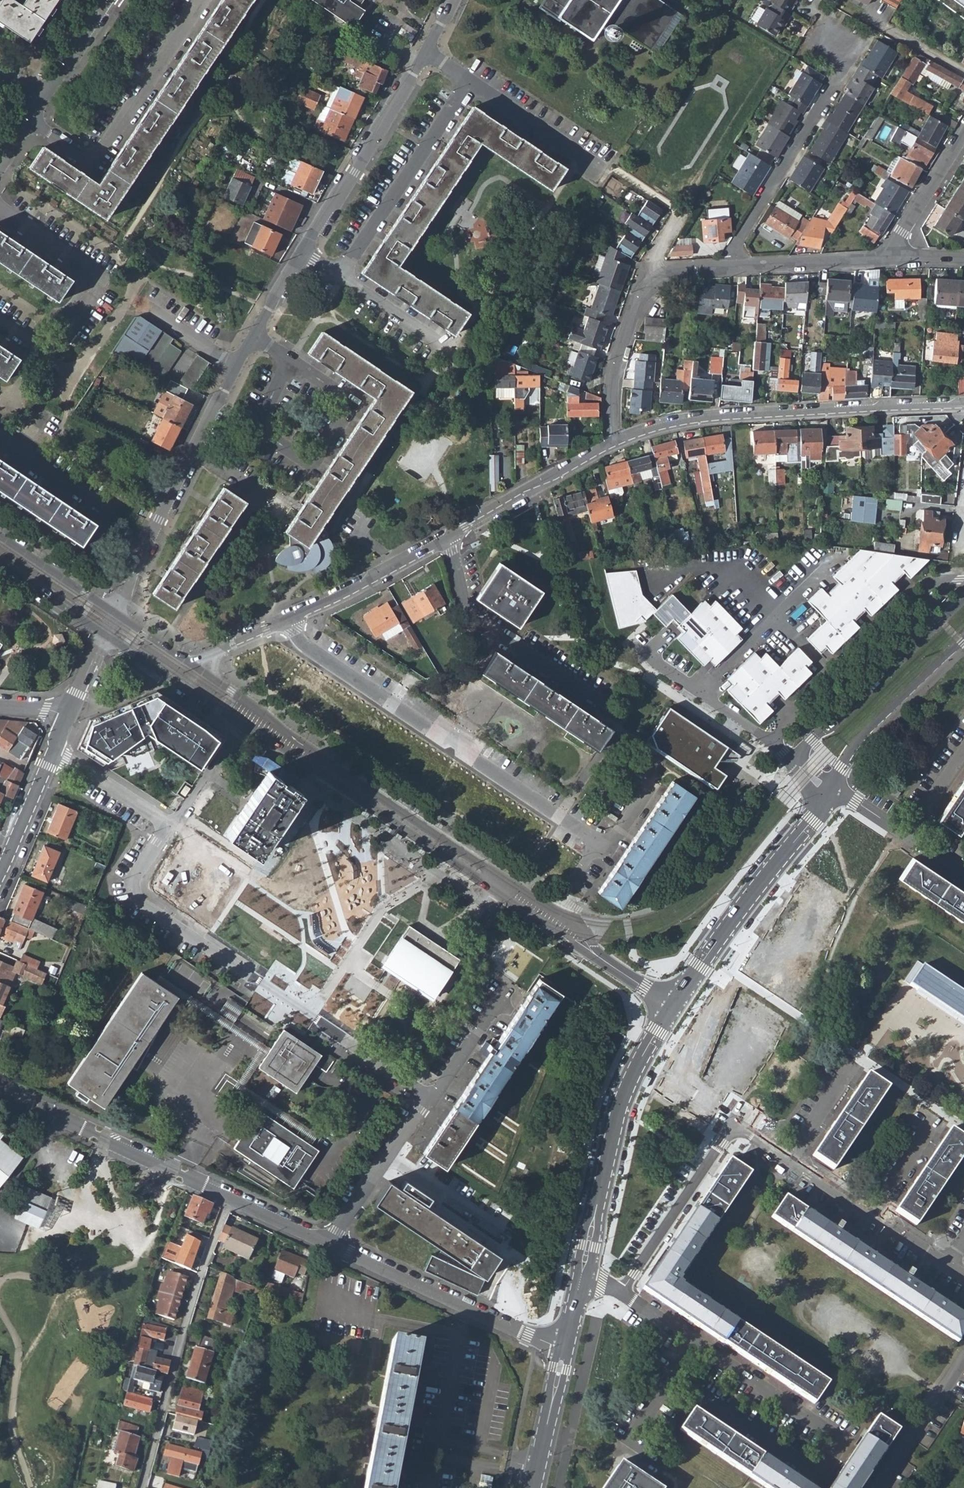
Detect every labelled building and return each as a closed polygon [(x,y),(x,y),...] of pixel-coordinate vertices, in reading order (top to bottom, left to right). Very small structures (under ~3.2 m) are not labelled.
[(62,0),(30,0),(24,8),(13,0),(0,0),(0,23),(32,45),(62,0)] [(252,0),(222,0),(97,185),(43,149),(29,169),(104,220),(182,104),(252,0)] [(353,29),(365,10),(359,6),(363,0),(312,0),(353,29)] [(665,2),(666,0),(552,0),(546,9),(595,42),(610,23),(664,60),(691,20),(665,2)] [(774,2),(789,11),(793,4),(792,3),(794,0),(771,0),(774,2)] [(881,2),(896,9),(900,0),(882,0),(881,2)] [(963,9),(963,0),(952,0),(963,9)] [(766,7),(756,23),(775,34),(785,18),(787,19),(791,12),(789,11),(774,2),(770,9),(766,7)] [(606,31),(605,32),(607,36),(609,37),(613,36),(614,34),(614,30),(610,28),(607,29),(606,31)] [(864,56),(860,63),(878,74),(881,76),(896,51),(877,39),(866,58),(864,56)] [(915,52),(912,57),(924,64),(927,59),(915,52)] [(354,56),(351,64),(362,69),(361,72),(364,73),(359,85),(374,92),(379,83),(381,84),(387,70),(361,59),(354,56)] [(912,57),(900,77),(910,83),(912,84),(924,64),(912,57)] [(923,68),(932,73),(941,78),(963,90),(963,89),(963,80),(927,59),(924,64),(926,64),(923,68)] [(856,75),(845,92),(863,103),(873,86),(872,85),(878,74),(860,63),(853,73),(856,75)] [(803,69),(789,93),(796,97),(808,104),(822,81),(820,80),(824,74),(808,64),(804,70),(803,69)] [(932,73),(929,79),(938,84),(941,78),(932,73)] [(895,85),(890,93),(928,115),(933,106),(905,90),(910,83),(900,77),(895,85)] [(334,99),(330,108),(353,118),(363,97),(340,87),(334,99)] [(306,89),(303,96),(306,98),(317,102),(320,95),(306,89)] [(830,111),(826,118),(846,131),(863,103),(845,92),(837,104),(839,105),(837,108),(836,107),(832,113),(830,111)] [(299,94),(293,107),(300,110),(303,105),(306,98),(303,96),(299,94)] [(330,97),(326,106),(330,108),(334,99),(330,97)] [(781,99),(768,121),(769,122),(787,133),(791,127),(790,126),(800,110),(803,112),(808,104),(796,97),(791,105),(781,99)] [(306,98),(303,105),(314,110),(317,102),(306,98)] [(326,106),(320,120),(324,122),(330,108),(326,106)] [(318,119),(314,127),(344,140),(353,118),(330,108),(324,122),(320,120),(318,119)] [(481,144),(550,191),(565,171),(472,110),(363,275),(452,336),(469,315),(399,266),(481,144)] [(876,115),(863,137),(869,140),(882,119),(876,115)] [(918,132),(916,137),(934,148),(947,126),(942,124),(928,115),(918,132)] [(945,117),(942,124),(947,126),(953,130),(956,124),(945,117)] [(823,128),(810,150),(829,161),(847,131),(846,131),(826,118),(821,126),(823,128)] [(758,140),(757,143),(777,155),(779,152),(789,134),(787,133),(769,122),(758,140)] [(898,127),(890,141),(898,146),(900,142),(911,148),(904,159),(920,168),(922,166),(923,166),(934,148),(916,137),(906,132),(898,127)] [(909,127),(906,132),(916,137),(918,132),(909,127)] [(750,152),(732,182),(753,194),(762,180),(760,179),(766,169),(767,171),(771,165),(750,152)] [(804,154),(789,178),(812,191),(826,167),(804,154)] [(900,157),(890,176),(909,187),(920,168),(904,159),(900,157)] [(301,161),(291,184),(312,194),(323,170),(301,161)] [(230,183),(224,196),(242,204),(247,194),(254,178),(237,169),(230,183)] [(884,170),(880,176),(885,179),(886,179),(889,173),(884,170)] [(886,188),(876,204),(893,214),(907,191),(886,179),(885,179),(881,185),(886,188)] [(944,209),(960,220),(963,221),(963,219),(963,191),(958,187),(944,209)] [(275,192),(269,205),(296,218),(302,205),(275,192)] [(847,209),(843,215),(846,217),(857,201),(864,206),(865,205),(872,208),(875,204),(856,193),(853,199),(847,209)] [(247,194),(242,204),(249,208),(254,197),(247,194)] [(628,225),(615,248),(625,254),(630,257),(634,251),(631,250),(634,245),(637,246),(643,235),(641,233),(644,227),(646,229),(653,218),(650,216),(654,210),(656,212),(659,207),(644,198),(634,214),(629,211),(622,222),(628,225)] [(779,202),(776,207),(807,226),(810,221),(779,202)] [(800,235),(799,245),(818,248),(822,229),(833,231),(843,215),(847,209),(839,204),(828,222),(811,219),(810,221),(807,226),(800,235)] [(864,224),(858,232),(861,234),(861,235),(873,243),(880,233),(881,234),(893,214),(876,204),(875,204),(872,208),(869,214),(871,215),(866,225),(864,224)] [(269,205),(263,219),(290,231),(296,218),(269,205)] [(776,207),(765,224),(787,238),(789,235),(797,240),(800,235),(807,226),(776,207)] [(706,210),(701,218),(703,242),(723,241),(722,232),(731,232),(729,208),(706,210)] [(944,209),(933,225),(950,235),(960,220),(944,209)] [(258,224),(249,244),(252,246),(262,226),(258,224)] [(262,226),(252,246),(272,255),(281,234),(262,226)] [(75,283),(0,232),(0,263),(62,305),(75,283)] [(600,272),(597,282),(600,283),(620,290),(629,263),(622,261),(625,254),(615,248),(610,245),(605,257),(600,272)] [(676,245),(671,252),(691,258),(694,258),(696,251),(676,245)] [(599,254),(594,269),(600,272),(605,257),(599,254)] [(851,306),(851,310),(876,312),(878,286),(867,286),(859,285),(860,277),(854,277),(853,283),(852,302),(851,306)] [(826,301),(825,313),(834,314),(835,309),(848,311),(848,306),(851,306),(852,302),(853,283),(850,283),(850,280),(828,278),(828,281),(827,295),(826,301)] [(937,278),(933,303),(956,306),(958,281),(937,278)] [(920,279),(887,279),(887,298),(921,298),(920,279)] [(820,280),(819,295),(827,295),(828,281),(820,280)] [(956,306),(963,307),(963,282),(958,281),(956,306)] [(784,288),(783,307),(797,307),(797,302),(806,302),(808,282),(794,282),(794,288),(784,288)] [(588,306),(585,314),(588,315),(602,320),(605,312),(612,314),(620,290),(600,283),(591,307),(588,306)] [(759,290),(757,308),(769,309),(783,310),(783,307),(784,288),(784,287),(768,286),(768,284),(760,283),(759,290)] [(700,285),(697,313),(711,314),(712,308),(727,310),(730,285),(713,284),(713,286),(700,285)] [(737,285),(735,304),(742,305),(741,318),(757,319),(757,317),(757,308),(759,290),(744,289),(744,284),(737,284),(737,285)] [(919,306),(917,321),(925,321),(926,306),(919,306)] [(757,308),(757,317),(768,318),(769,309),(757,308)] [(573,325),(568,337),(600,348),(604,338),(600,338),(602,332),(605,333),(609,322),(602,320),(588,315),(584,328),(573,325)] [(647,315),(646,329),(648,330),(648,337),(664,339),(666,316),(647,315)] [(135,318),(111,353),(123,358),(146,322),(139,317),(135,318)] [(756,323),(756,331),(765,332),(766,324),(756,323)] [(160,330),(138,365),(163,376),(180,350),(168,343),(172,338),(160,330)] [(756,331),(755,339),(766,339),(767,332),(765,332),(756,331)] [(932,340),(930,361),(955,362),(957,342),(942,341),(942,333),(935,333),(934,341),(932,340)] [(285,535),(287,536),(288,548),(281,551),(274,561),(275,563),(280,565),(287,566),(288,571),(302,571),(309,569),(313,566),(320,570),(328,564),(331,556),(330,546),(326,539),(325,533),(319,528),(407,393),(320,334),(306,355),(372,400),(285,532),(285,535)] [(755,342),(752,369),(764,370),(767,343),(766,343),(755,342)] [(24,361),(0,346),(0,377),(10,383),(24,361)] [(570,363),(567,372),(591,380),(599,355),(579,349),(574,364),(570,363)] [(777,378),(776,389),(796,391),(796,380),(786,379),(788,350),(780,349),(778,371),(777,378)] [(892,376),(891,387),(912,389),(913,376),(900,375),(900,365),(899,365),(900,353),(894,352),(893,361),(892,376)] [(197,354),(178,383),(191,389),(208,362),(197,354)] [(803,373),(801,391),(819,393),(820,376),(821,355),(815,355),(813,370),(816,371),(816,374),(803,373)] [(635,359),(634,378),(635,378),(652,380),(654,361),(635,359)] [(870,389),(869,398),(889,397),(891,387),(892,376),(893,361),(872,360),(870,389)] [(661,378),(659,402),(676,402),(677,386),(690,388),(692,361),(684,361),(683,370),(676,369),(676,380),(661,378)] [(690,388),(689,399),(710,401),(712,380),(694,378),(696,362),(692,361),(690,388)] [(710,361),(708,373),(721,374),(722,362),(710,361)] [(518,365),(514,364),(514,376),(514,386),(515,408),(523,408),(523,398),(529,389),(529,386),(539,386),(539,374),(528,374),(528,371),(518,371),(518,365)] [(720,383),(719,399),(750,401),(752,371),(748,371),(748,368),(743,368),(743,371),(738,371),(737,380),(739,380),(738,385),(720,383)] [(819,393),(818,401),(827,400),(827,393),(832,393),(832,400),(844,399),(846,376),(846,370),(829,369),(828,376),(820,376),(819,393)] [(846,376),(844,399),(865,398),(866,383),(859,383),(860,378),(851,378),(851,370),(846,370),(846,376)] [(770,371),(768,389),(776,389),(777,378),(778,371),(770,371)] [(514,376),(496,376),(496,386),(514,386),(514,376)] [(631,388),(628,413),(638,414),(639,409),(651,410),(654,380),(652,380),(635,378),(634,388),(631,388)] [(570,384),(565,394),(567,395),(567,415),(597,415),(597,403),(578,403),(579,388),(570,384)] [(585,400),(600,401),(601,394),(586,392),(585,400)] [(167,410),(163,418),(181,427),(192,404),(175,395),(170,405),(168,404),(166,409),(167,410)] [(157,431),(152,440),(170,449),(181,427),(163,418),(159,426),(157,426),(155,431),(157,431)] [(915,423),(907,424),(907,433),(914,433),(919,439),(927,449),(942,435),(933,426),(930,429),(925,433),(920,428),(915,423)] [(547,429),(540,428),(540,447),(567,446),(567,425),(547,425),(547,429)] [(923,425),(920,428),(925,433),(930,429),(927,425),(923,425)] [(824,450),(823,458),(843,457),(846,458),(851,458),(853,456),(860,456),(859,428),(846,429),(846,436),(825,436),(824,450)] [(872,428),(859,428),(860,448),(880,447),(880,455),(889,454),(888,438),(879,438),(872,439),(872,434),(872,428)] [(819,429),(799,429),(800,455),(804,455),(811,455),(811,451),(819,451),(819,429)] [(796,430),(775,431),(775,453),(786,453),(786,443),(796,442),(796,430)] [(775,431),(752,431),(753,453),(775,453),(775,431)] [(907,433),(894,434),(895,455),(908,454),(907,433)] [(721,435),(702,438),(705,454),(723,450),(721,435)] [(922,453),(921,455),(942,479),(950,472),(945,467),(951,462),(953,447),(942,435),(927,449),(922,453)] [(702,438),(683,441),(685,457),(696,455),(699,472),(701,485),(704,501),(712,500),(708,472),(706,462),(705,458),(705,454),(702,438)] [(919,439),(914,444),(922,453),(927,449),(919,439)] [(673,441),(651,447),(658,471),(666,468),(668,468),(667,462),(665,456),(676,453),(677,453),(673,441)] [(880,447),(860,448),(860,456),(880,455),(880,447)] [(676,453),(665,456),(667,462),(677,459),(676,453)] [(497,454),(489,455),(490,490),(498,490),(497,454)] [(649,455),(627,461),(630,473),(638,471),(651,467),(649,455)] [(617,464),(604,467),(608,479),(605,480),(608,489),(620,486),(632,483),(630,473),(627,461),(624,462),(623,460),(616,461),(617,464)] [(98,527),(0,461),(0,492),(85,548),(98,527)] [(709,461),(706,462),(708,472),(716,471),(714,461),(709,461)] [(666,468),(658,471),(658,473),(661,483),(662,485),(669,483),(666,468)] [(638,471),(630,473),(632,483),(636,483),(640,481),(638,471)] [(699,472),(693,474),(695,486),(701,485),(699,472)] [(658,473),(650,475),(653,485),(661,483),(658,473)] [(620,486),(608,489),(610,497),(621,494),(622,492),(620,486)] [(595,489),(583,492),(586,504),(591,522),(612,516),(607,496),(597,499),(595,489)] [(887,490),(886,497),(897,498),(897,491),(887,490)] [(251,507),(228,491),(156,598),(178,613),(251,507)] [(583,492),(553,500),(557,513),(559,514),(566,512),(565,509),(586,504),(583,492)] [(941,496),(923,493),(923,502),(940,504),(941,496)] [(853,494),(851,520),(876,523),(879,496),(853,494)] [(886,497),(885,507),(899,508),(900,499),(897,498),(886,497)] [(922,510),(919,530),(940,533),(941,519),(938,519),(930,518),(931,511),(922,510)] [(931,511),(930,518),(938,519),(938,512),(931,511)] [(919,530),(917,550),(926,551),(927,544),(935,545),(938,546),(940,533),(919,530)] [(874,544),(873,551),(893,554),(894,546),(874,544)] [(927,544),(926,551),(933,552),(935,545),(927,544)] [(861,549),(848,562),(866,582),(886,563),(895,554),(893,554),(873,551),(861,549)] [(591,551),(578,553),(579,559),(593,558),(592,554),(591,551)] [(895,554),(886,563),(898,575),(903,570),(905,572),(910,578),(930,559),(895,554)] [(848,562),(834,575),(838,579),(840,582),(834,588),(847,601),(866,582),(848,562)] [(886,563),(866,582),(886,601),(899,589),(894,583),(892,581),(898,575),(886,563)] [(546,595),(503,565),(480,602),(522,631),(527,623),(546,595)] [(635,571),(604,573),(610,599),(627,594),(634,602),(641,595),(635,571)] [(838,579),(832,585),(834,588),(840,582),(838,579)] [(866,582),(847,601),(859,613),(864,608),(867,610),(871,615),(886,601),(866,582)] [(432,583),(401,601),(413,621),(428,612),(432,610),(443,603),(432,583)] [(823,587),(808,600),(827,620),(847,601),(834,588),(829,593),(826,591),(823,587)] [(627,594),(610,599),(618,629),(634,624),(633,621),(639,616),(644,620),(652,613),(655,610),(641,595),(634,602),(627,594)] [(655,610),(652,613),(665,626),(670,621),(672,619),(678,625),(690,613),(671,594),(655,610)] [(701,603),(690,614),(709,633),(728,614),(714,600),(708,606),(705,608),(701,603)] [(847,601),(827,620),(846,639),(860,626),(855,621),(853,618),(859,613),(847,601)] [(387,602),(363,616),(375,636),(399,621),(415,648),(422,644),(397,604),(390,608),(387,602)] [(680,632),(675,637),(689,652),(709,633),(690,614),(690,613),(678,625),(683,630),(681,631),(680,632)] [(728,614),(709,633),(727,652),(738,642),(733,637),(735,634),(742,628),(728,614)] [(639,616),(633,621),(634,624),(642,622),(644,620),(639,616)] [(827,620),(808,638),(820,650),(826,645),(828,647),(833,652),(846,639),(827,620)] [(709,633),(689,652),(703,666),(709,660),(712,657),(717,662),(727,652),(709,633)] [(826,645),(820,650),(822,653),(828,647),(826,645)] [(752,654),(729,676),(736,683),(733,686),(729,689),(742,703),(760,722),(774,709),(769,705),(767,703),(772,697),(778,691),(781,694),(785,698),(812,672),(808,667),(806,665),(812,659),(799,646),(779,665),(766,652),(760,658),(758,661),(752,654)] [(754,652),(752,654),(758,661),(760,658),(754,652)] [(484,675),(600,753),(615,732),(498,654),(484,675)] [(729,676),(727,679),(733,686),(736,683),(729,676)] [(225,736),(155,691),(90,721),(77,749),(102,765),(148,732),(203,769),(225,736)] [(778,691),(772,697),(775,700),(781,694),(778,691)] [(672,709),(651,739),(659,754),(717,792),(727,778),(715,770),(721,760),(736,762),(740,756),(672,709)] [(8,752),(24,728),(28,723),(0,720),(0,747),(8,752)] [(24,728),(8,752),(21,760),(29,747),(37,735),(24,728)] [(29,747),(21,760),(28,764),(34,750),(29,747)] [(7,780),(13,770),(2,763),(0,766),(0,790),(7,780)] [(13,770),(7,780),(18,786),(24,773),(15,767),(13,770)] [(241,813),(225,837),(258,857),(298,795),(278,779),(268,771),(241,813)] [(294,777),(289,785),(306,797),(312,790),(294,777)] [(936,819),(956,833),(963,821),(963,778),(936,819)] [(0,790),(0,792),(3,794),(13,799),(18,786),(7,780),(0,790)] [(601,895),(623,909),(697,800),(676,785),(601,895)] [(417,813),(419,810),(411,805),(403,799),(401,803),(417,813)] [(58,804),(46,832),(64,840),(77,812),(58,804)] [(384,825),(382,828),(390,834),(398,839),(400,836),(384,825)] [(44,845),(31,875),(46,882),(59,852),(44,845)] [(817,874),(824,878),(832,864),(825,860),(817,874)] [(916,861),(901,881),(963,923),(963,893),(916,861)] [(12,912),(8,920),(14,923),(33,931),(36,932),(52,939),(56,930),(37,921),(36,924),(30,922),(43,892),(24,884),(12,912)] [(68,898),(65,905),(82,913),(85,905),(68,898)] [(0,929),(8,932),(10,933),(11,930),(14,923),(8,920),(0,917),(0,930),(0,929)] [(14,923),(11,930),(31,938),(32,935),(33,931),(14,923)] [(435,998),(459,960),(408,927),(384,966),(435,998)] [(7,985),(0,981),(7,968),(14,971),(40,983),(45,972),(16,959),(13,966),(0,960),(0,1002),(7,985)] [(922,965),(909,985),(918,990),(913,998),(953,1040),(963,1024),(963,993),(922,965)] [(7,968),(0,981),(7,985),(14,971),(7,968)] [(104,1106),(176,998),(155,983),(141,973),(68,1083),(104,1106)] [(176,998),(255,1049),(231,1086),(269,1110),(266,1115),(305,1141),(312,1130),(244,1085),(267,1049),(158,978),(155,983),(176,998)] [(486,1058),(422,1154),(444,1169),(560,995),(538,981),(497,1040),(493,1037),(487,1045),(485,1042),(477,1051),(486,1058)] [(231,1023),(240,1008),(225,999),(216,1013),(231,1023)] [(286,1026),(261,1064),(297,1088),(322,1052),(286,1026)] [(888,1087),(867,1072),(814,1155),(834,1169),(888,1087)] [(292,1186),(316,1149),(305,1141),(266,1115),(257,1109),(232,1147),(292,1186)] [(951,1129),(896,1211),(917,1224),(963,1153),(963,1138),(951,1129)] [(20,1160),(18,1159),(20,1157),(0,1141),(0,1185),(20,1160)] [(750,1173),(729,1159),(642,1288),(815,1405),(830,1383),(678,1282),(750,1173)] [(438,1257),(431,1254),(424,1269),(477,1294),(485,1276),(499,1255),(423,1206),(430,1197),(403,1180),(397,1189),(388,1183),(373,1204),(442,1249),(438,1257)] [(27,1186),(18,1207),(33,1213),(37,1204),(47,1208),(52,1195),(27,1186)] [(193,1197),(185,1217),(201,1224),(205,1214),(208,1215),(212,1206),(193,1197)] [(963,1334),(963,1316),(916,1285),(920,1280),(902,1268),(899,1273),(845,1237),(848,1232),(831,1220),(827,1226),(785,1197),(771,1218),(958,1343),(963,1334)] [(18,1207),(15,1216),(34,1224),(38,1215),(33,1213),(18,1207)] [(38,1215),(34,1224),(40,1226),(43,1217),(38,1215)] [(223,1230),(218,1241),(223,1243),(221,1247),(247,1259),(256,1240),(230,1228),(229,1229),(224,1227),(223,1230)] [(168,1242),(162,1258),(175,1264),(181,1248),(168,1242)] [(282,1251),(275,1270),(285,1274),(295,1278),(297,1273),(307,1276),(310,1262),(282,1251)] [(275,1270),(272,1279),(283,1283),(285,1274),(275,1270)] [(220,1272),(208,1318),(234,1325),(237,1314),(222,1310),(228,1287),(262,1300),(266,1291),(252,1286),(220,1272)] [(162,1286),(159,1294),(181,1301),(187,1279),(168,1273),(164,1287),(162,1286)] [(159,1302),(155,1316),(174,1322),(181,1301),(159,1294),(157,1302),(159,1302)] [(144,1320),(143,1326),(153,1328),(154,1324),(144,1320)] [(143,1326),(134,1367),(164,1375),(167,1376),(171,1363),(156,1359),(157,1353),(149,1350),(151,1342),(153,1340),(163,1342),(166,1331),(153,1328),(143,1326)] [(195,1348),(185,1380),(203,1386),(216,1343),(201,1338),(198,1349),(195,1348)] [(392,1338),(363,1487),(392,1487),(421,1343),(392,1338)] [(134,1367),(131,1380),(134,1381),(151,1386),(149,1390),(159,1393),(164,1375),(134,1367)] [(183,1388),(178,1407),(197,1413),(202,1394),(183,1388)] [(127,1393),(123,1407),(125,1406),(148,1413),(152,1401),(132,1395),(127,1393)] [(692,1408),(678,1429),(765,1487),(810,1487),(692,1408)] [(898,1432),(878,1417),(864,1438),(830,1487),(860,1487),(898,1432)] [(119,1423),(116,1431),(135,1438),(138,1429),(119,1423)] [(120,1433),(114,1453),(119,1455),(115,1467),(132,1473),(136,1460),(132,1459),(138,1439),(135,1438),(120,1433)] [(192,1437),(190,1447),(211,1451),(213,1441),(192,1437)] [(166,1446),(162,1457),(170,1459),(165,1475),(177,1478),(181,1462),(195,1466),(198,1456),(166,1446)] [(621,1462),(603,1487),(660,1487),(646,1479),(621,1462)]
